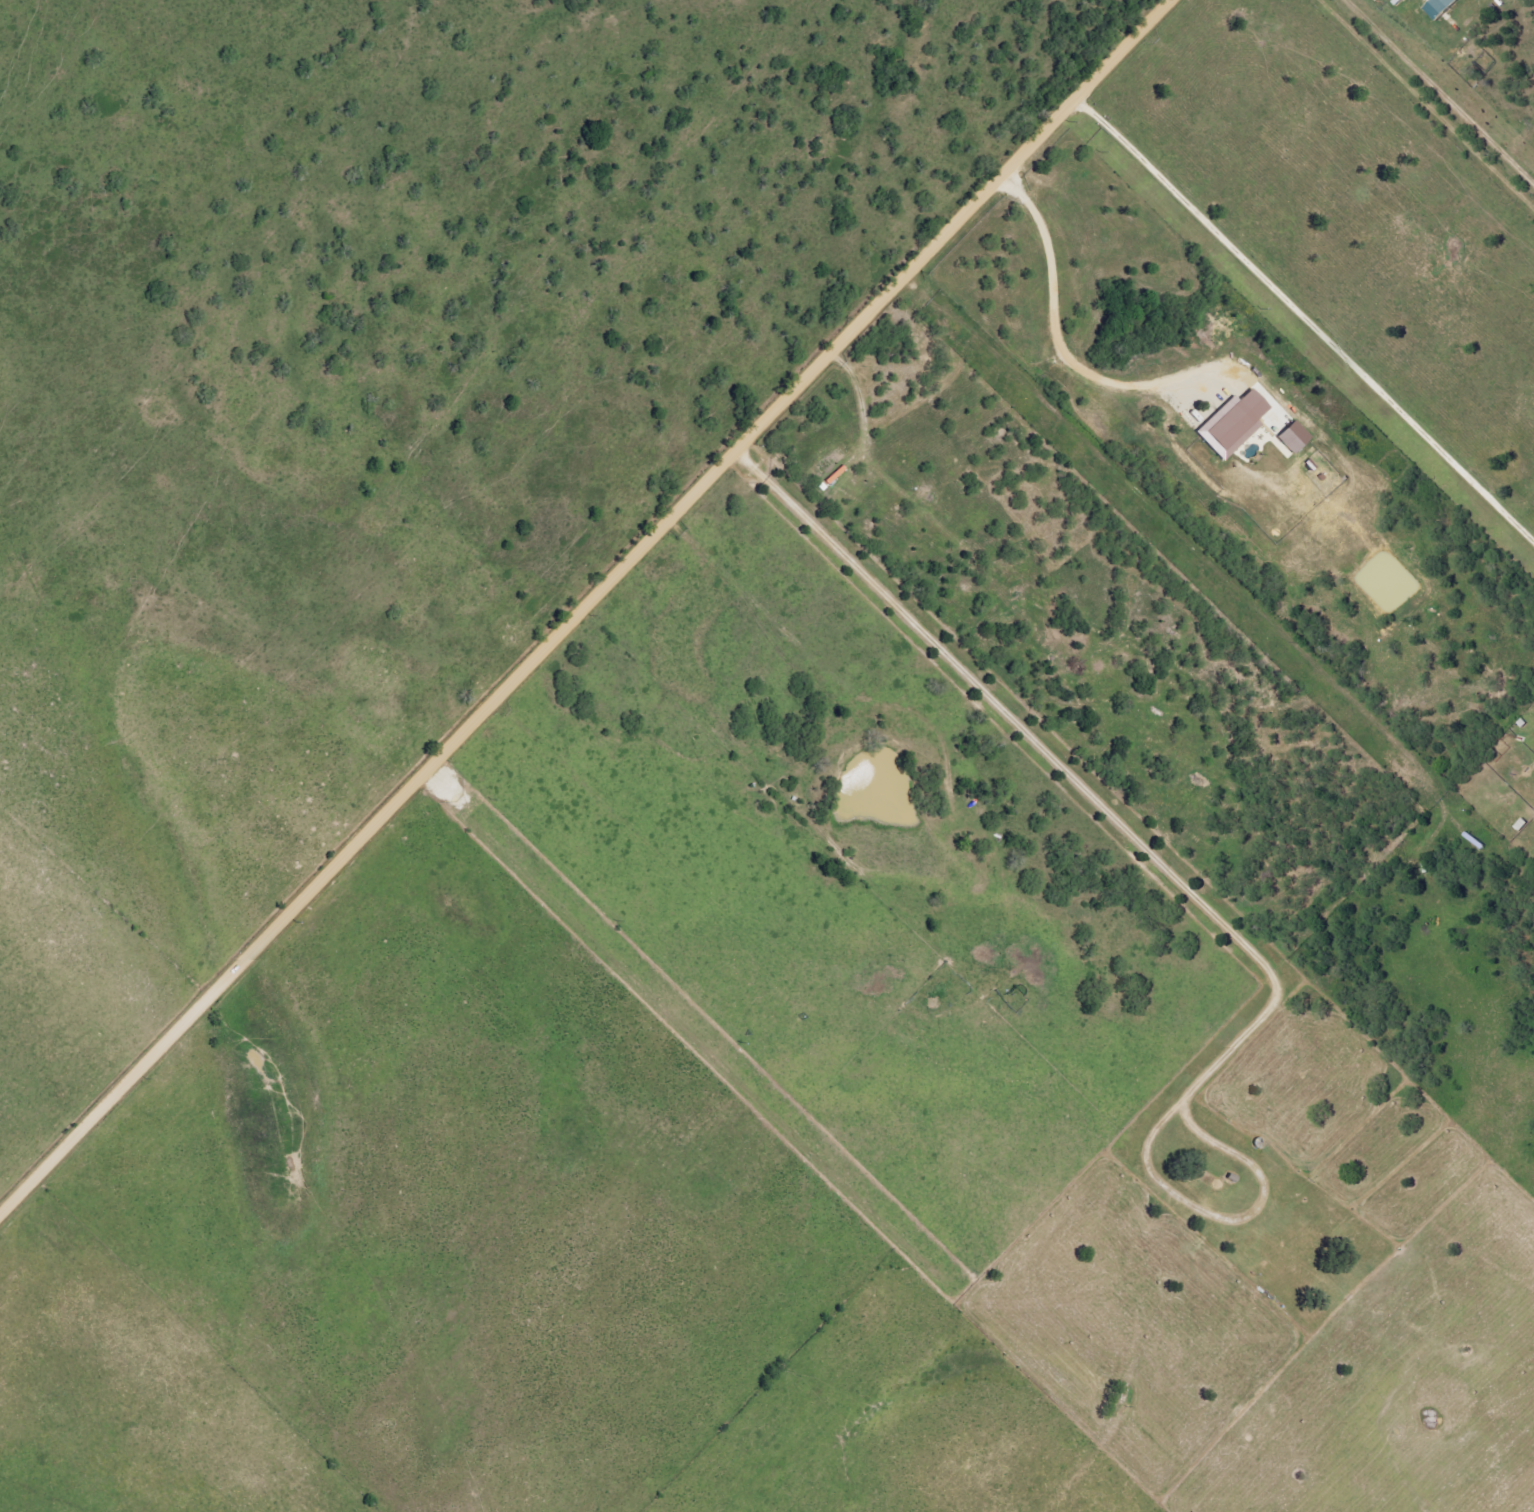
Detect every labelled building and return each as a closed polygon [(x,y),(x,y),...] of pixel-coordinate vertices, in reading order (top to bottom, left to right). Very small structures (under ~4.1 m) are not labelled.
[(1437,22),(1460,1),(1459,0),(1435,0),(1425,9),(1437,22)] [(1194,433),(1232,398),(1236,402),(1249,390),(1268,411),(1255,423),(1259,426),(1221,462),(1194,433)] [(1276,439),(1292,455),(1309,437),(1293,421),(1276,439)]
